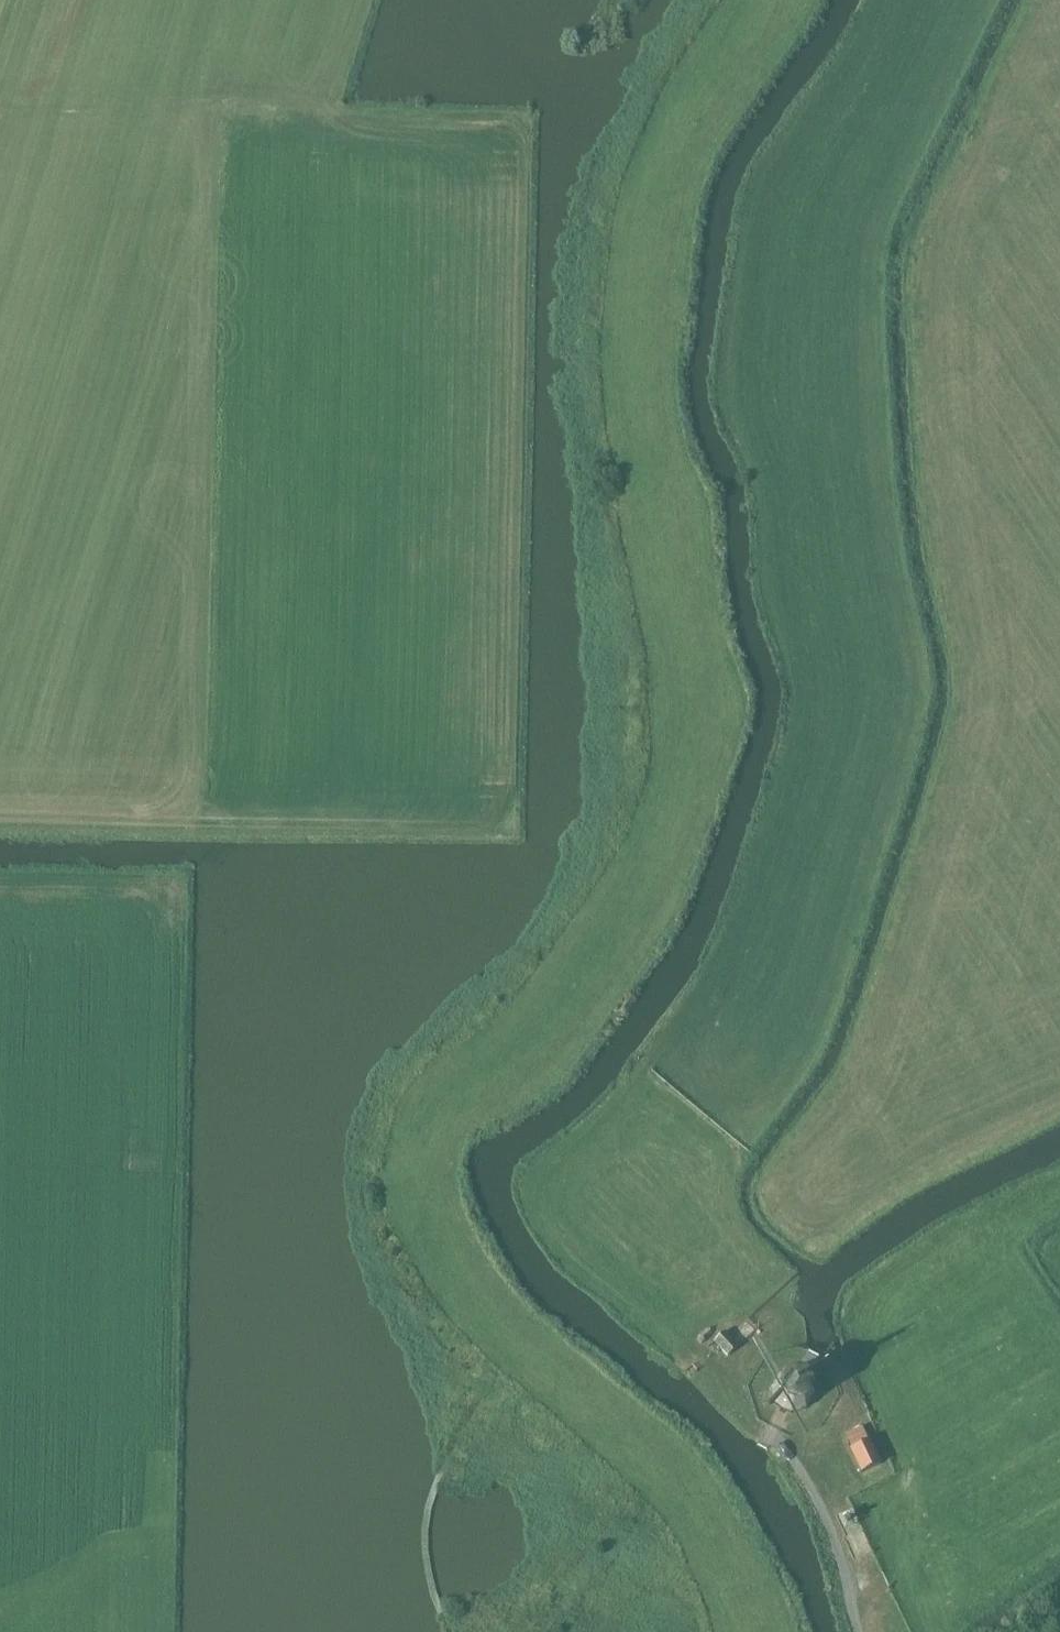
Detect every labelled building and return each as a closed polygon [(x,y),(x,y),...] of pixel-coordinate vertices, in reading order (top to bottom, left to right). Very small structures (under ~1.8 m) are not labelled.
[(745,1327),(759,1315),(752,1307),(738,1318),(745,1327)] [(725,1333),(714,1344),(726,1357),(737,1347),(725,1333)] [(805,1408),(812,1392),(808,1376),(793,1368),(777,1373),(769,1388),(773,1405),(788,1412),(805,1408)] [(844,1436),(850,1448),(868,1439),(862,1428),(844,1436)] [(861,1473),(880,1464),(868,1439),(850,1448),(861,1473)]
